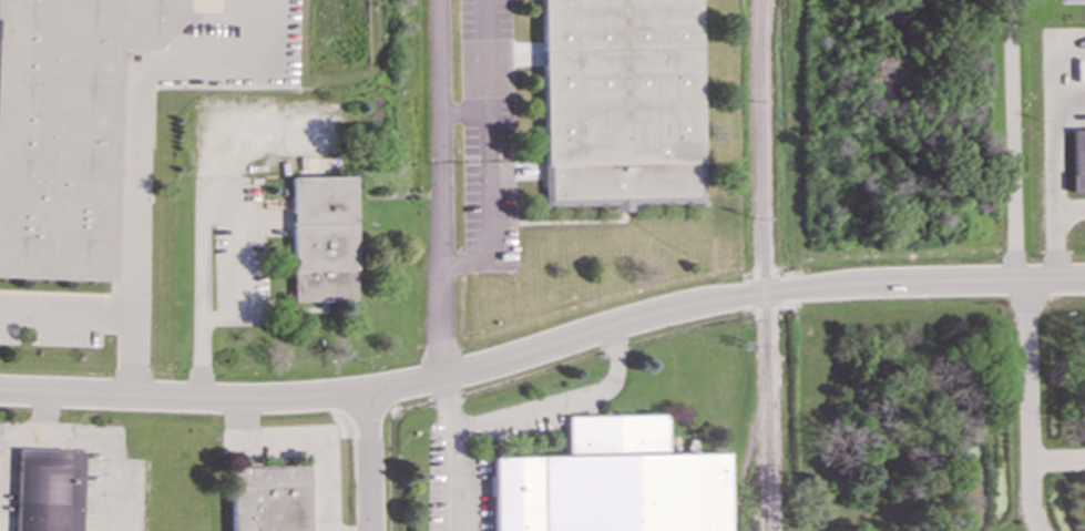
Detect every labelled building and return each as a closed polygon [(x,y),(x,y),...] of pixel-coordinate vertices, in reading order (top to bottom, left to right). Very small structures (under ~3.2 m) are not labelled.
[(111,280),(117,47),(181,48),(182,0),(0,0),(0,278),(111,280)] [(543,205),(612,204),(612,211),(634,211),(633,204),(699,204),(696,0),(540,0),(543,205)] [(1084,191),(1084,128),(1071,129),(1071,191),(1084,191)] [(289,177),(291,302),(355,299),(351,175),(289,177)] [(726,452),(665,453),(665,415),(566,416),(567,456),(492,457),(494,530),(727,530),(726,452)] [(17,449),(15,530),(80,530),(82,450),(17,449)] [(307,464),(229,466),(231,530),(308,530),(307,464)]
